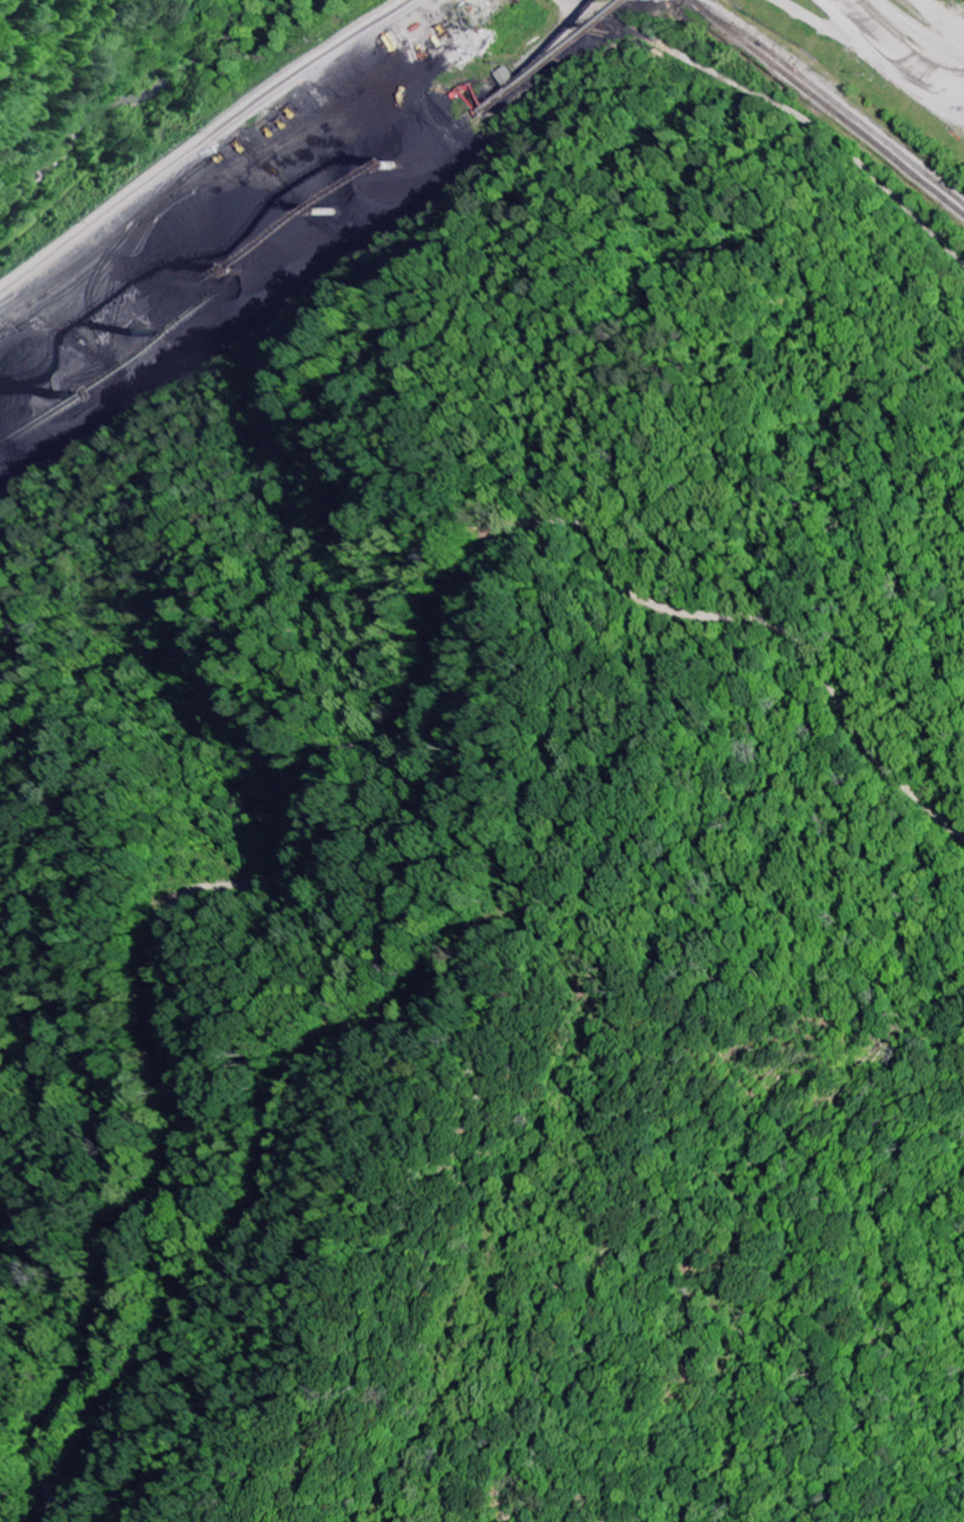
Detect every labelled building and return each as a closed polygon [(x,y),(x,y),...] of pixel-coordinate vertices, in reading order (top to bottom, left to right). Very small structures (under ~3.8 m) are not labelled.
[(654,7),(658,1),(667,8),(673,0),(644,0),(654,7)]
